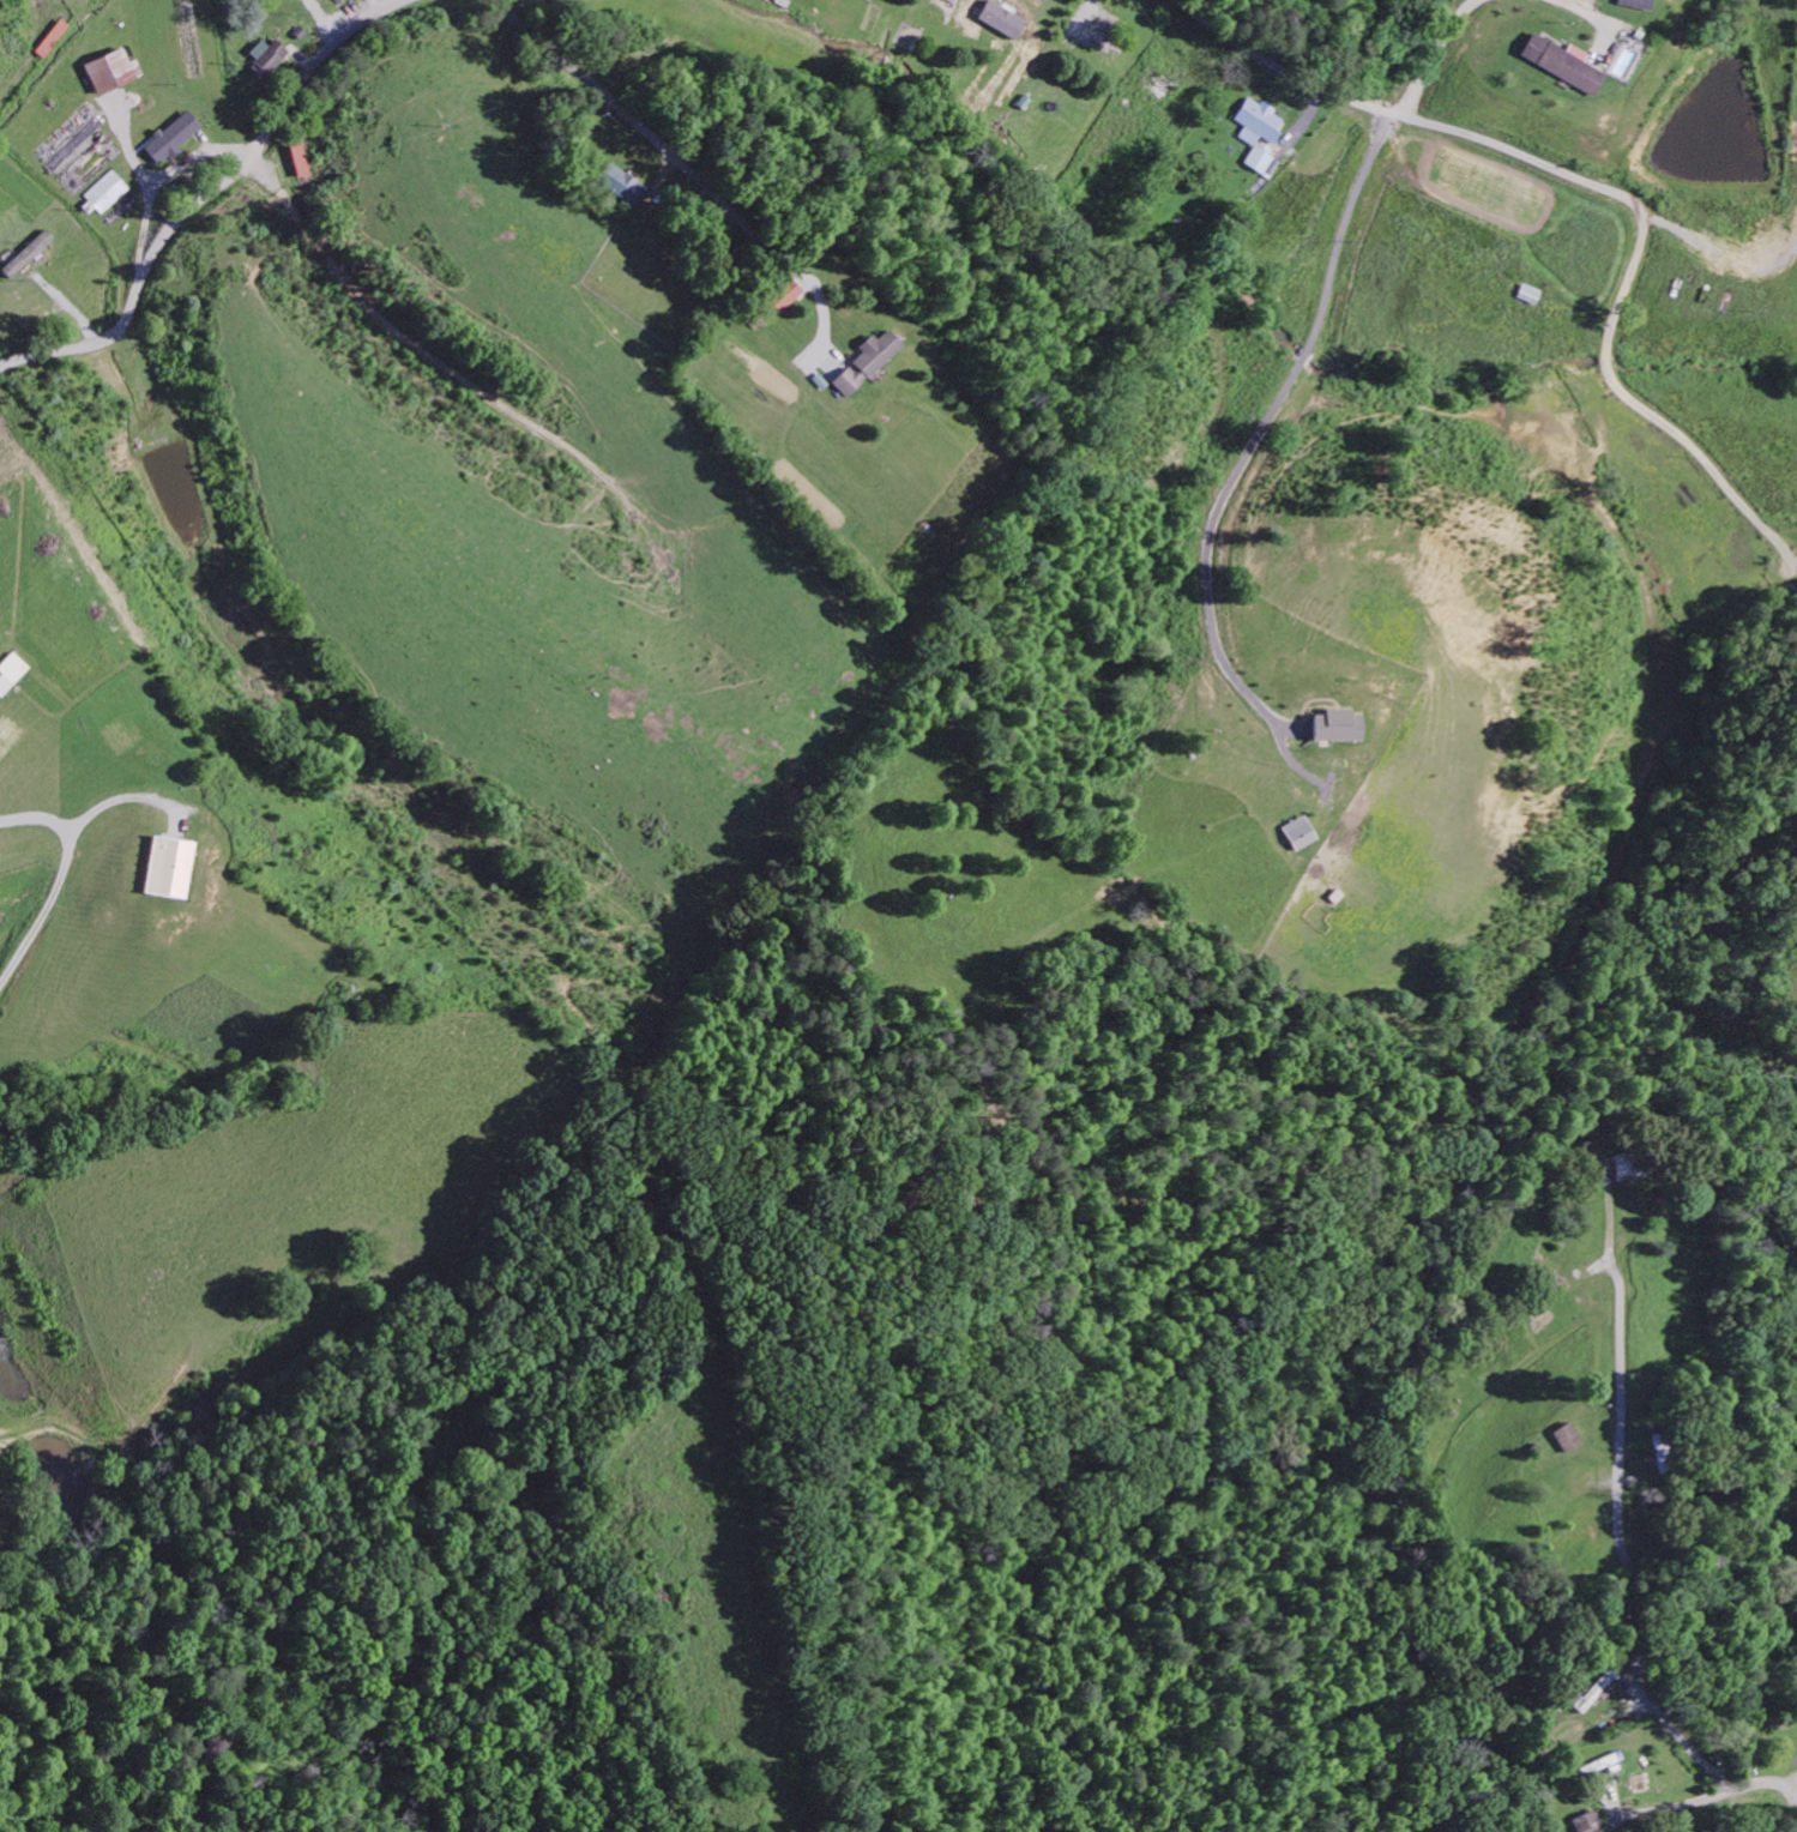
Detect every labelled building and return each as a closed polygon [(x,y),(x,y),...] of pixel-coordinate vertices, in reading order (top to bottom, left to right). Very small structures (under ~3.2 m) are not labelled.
[(1649,16),(1653,0),(1619,0),(1617,7),(1649,16)] [(1604,78),(1583,67),(1588,58),(1569,49),(1566,54),(1531,37),(1518,62),(1593,100),(1604,78)] [(269,45),(262,38),(248,51),(256,60),(251,65),(263,78),(290,52),(276,38),(269,45)] [(83,61),(96,93),(143,74),(135,56),(130,58),(124,45),(83,61)] [(1271,183),(1282,165),(1256,150),(1262,140),(1274,147),(1288,122),(1250,100),(1236,124),(1247,130),(1240,142),(1255,150),(1245,168),(1271,183)] [(161,166),(180,148),(178,146),(202,125),(186,107),(143,146),(161,166)] [(636,207),(648,187),(608,162),(596,180),(636,207)] [(97,216),(130,189),(114,170),(82,197),(97,216)] [(3,269),(11,278),(54,237),(46,228),(3,269)] [(780,312),(803,291),(791,278),(768,298),(780,312)] [(1542,295),(1523,288),(1518,303),(1537,310),(1542,295)] [(833,381),(847,397),(903,345),(888,328),(877,338),(873,333),(859,346),(864,352),(833,381)] [(3,672),(0,675),(0,696),(1,697),(14,683),(3,672)] [(1363,744),(1364,718),(1353,718),(1353,713),(1326,712),(1326,718),(1315,718),(1315,744),(1363,744)] [(1316,845),(1306,819),(1283,828),(1294,854),(1316,845)] [(145,894),(187,898),(193,840),(150,836),(145,894)] [(1567,1457),(1584,1447),(1571,1425),(1554,1436),(1567,1457)] [(1571,1708),(1583,1720),(1608,1693),(1605,1690),(1616,1678),(1606,1669),(1571,1708)] [(1575,1831),(1600,1831),(1592,1814),(1571,1824),(1575,1831)]
